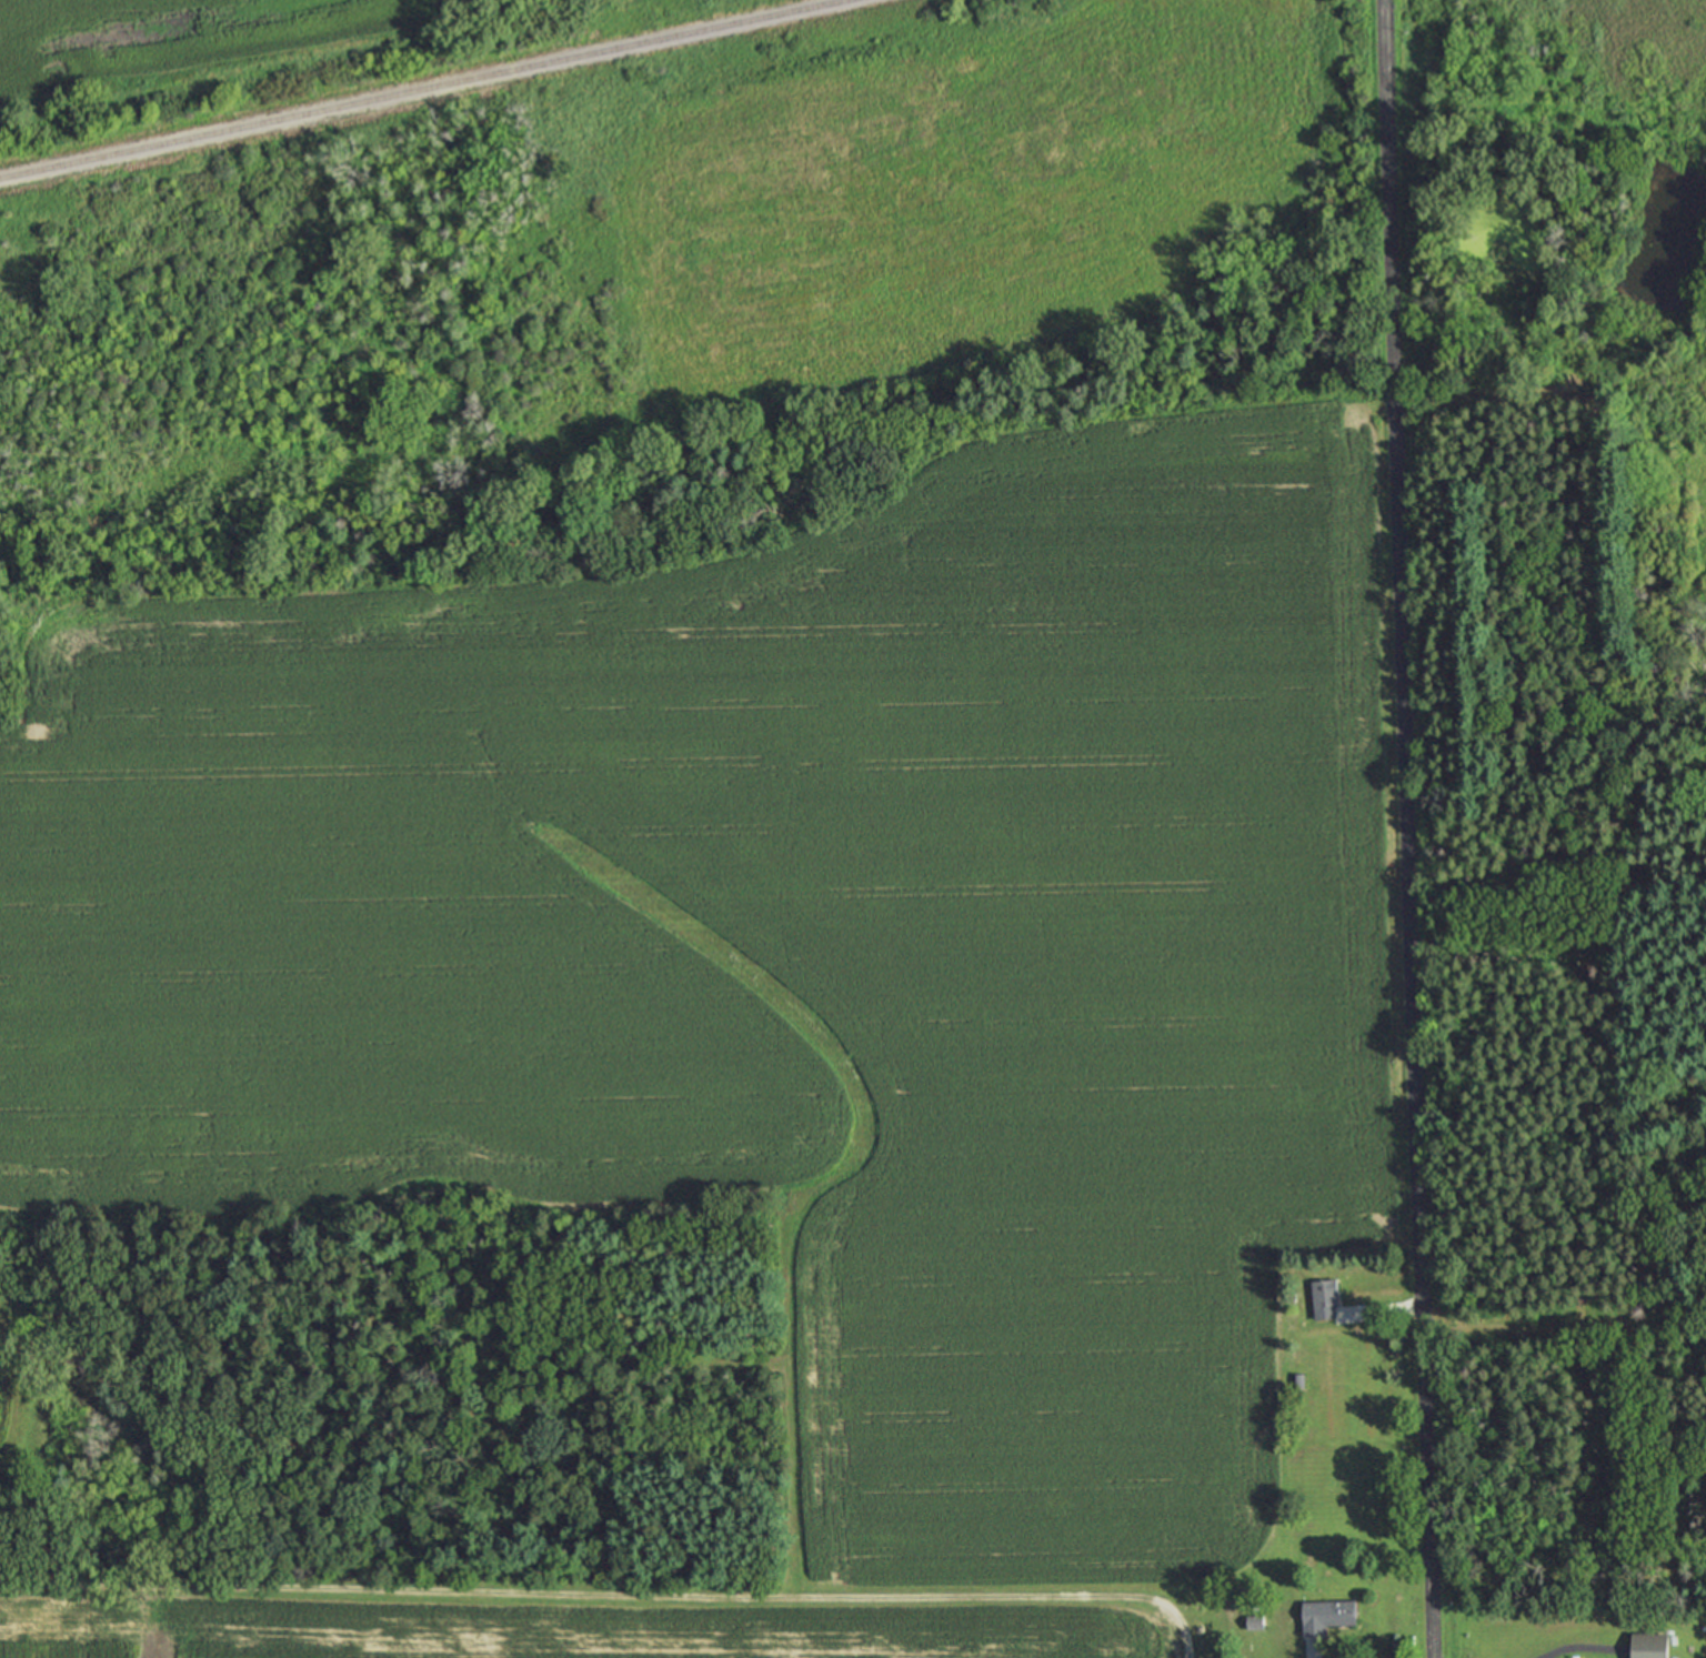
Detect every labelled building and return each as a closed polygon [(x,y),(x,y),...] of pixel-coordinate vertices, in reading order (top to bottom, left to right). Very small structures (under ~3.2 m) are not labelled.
[(1334,1279),(1309,1281),(1311,1321),(1336,1319),(1334,1279)] [(1353,1626),(1353,1601),(1300,1602),(1300,1637),(1324,1637),(1323,1626),(1353,1626)] [(1261,1630),(1261,1617),(1245,1617),(1245,1630),(1261,1630)] [(1665,1635),(1629,1635),(1629,1657),(1665,1657),(1665,1635)]
